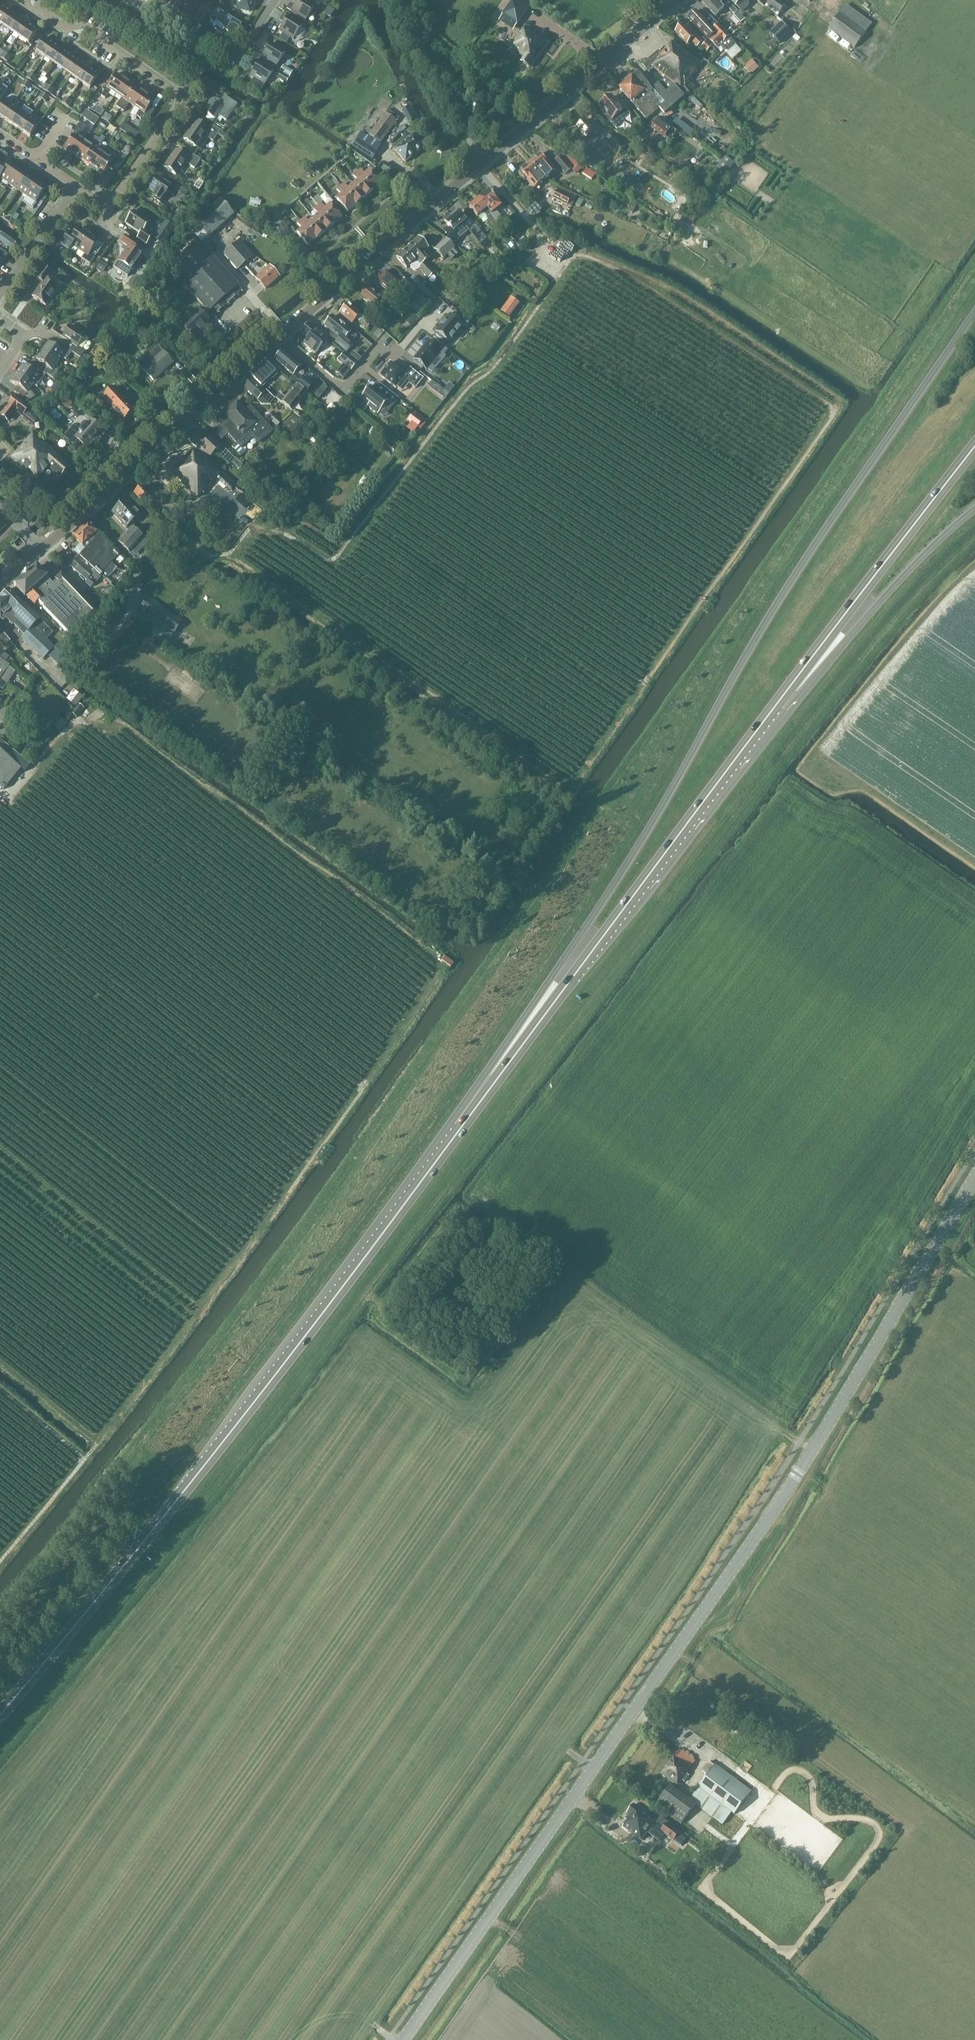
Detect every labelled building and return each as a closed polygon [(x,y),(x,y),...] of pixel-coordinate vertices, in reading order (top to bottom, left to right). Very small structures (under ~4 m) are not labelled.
[(186,0),(174,0),(170,6),(179,12),(186,0)] [(179,12),(188,18),(195,7),(200,10),(202,6),(206,0),(186,0),(179,12)] [(214,3),(209,0),(206,0),(202,6),(209,10),(208,11),(212,15),(210,17),(210,19),(208,20),(211,25),(214,28),(217,32),(222,34),(225,31),(228,33),(228,35),(232,37),(235,36),(237,33),(240,26),(226,18),(230,13),(214,3)] [(237,9),(249,12),(255,2),(254,0),(237,0),(237,9)] [(309,3),(311,0),(305,0),(305,1),(304,0),(298,0),(294,7),(290,4),(287,9),(291,12),(305,21),(314,7),(309,3)] [(721,5),(724,3),(734,14),(738,11),(728,0),(704,0),(702,1),(716,16),(724,9),(721,5)] [(747,0),(731,0),(742,12),(749,5),(749,2),(747,0)] [(780,13),(786,5),(780,0),(770,0),(767,3),(768,3),(765,7),(777,16),(780,13)] [(527,10),(513,1),(500,20),(505,24),(507,21),(515,27),(527,10)] [(856,47),(866,32),(872,23),(846,4),(840,13),(829,28),(856,47)] [(11,12),(2,5),(0,8),(0,24),(1,25),(11,12)] [(10,31),(19,18),(11,12),(1,25),(10,31)] [(690,17),(689,18),(702,32),(702,31),(711,41),(717,47),(720,45),(725,51),(729,51),(737,44),(729,37),(730,36),(719,24),(713,30),(709,26),(709,25),(696,12),(695,13),(693,12),(690,15),(690,17)] [(284,21),(279,30),(282,33),(281,35),(288,39),(289,37),(293,40),(295,37),(300,41),(306,30),(301,27),(302,25),(288,16),(283,14),(280,19),(284,21)] [(19,37),(28,24),(19,18),(10,31),(19,37)] [(781,22),(769,34),(780,44),(792,32),(781,22)] [(28,43),(38,30),(28,24),(19,37),(28,43)] [(529,68),(547,42),(525,26),(514,42),(516,43),(511,49),(524,58),(521,62),(529,68)] [(703,42),(700,39),(697,36),(697,35),(688,26),(685,28),(683,26),(676,32),(688,44),(692,40),(695,44),(698,46),(703,42)] [(734,26),(728,31),(732,35),(738,30),(734,26)] [(45,57),(54,44),(45,38),(36,51),(45,57)] [(672,41),(652,67),(666,77),(682,88),(689,93),(695,85),(688,80),(698,67),(702,62),(701,62),(700,62),(672,41)] [(706,41),(702,45),(707,50),(711,46),(706,41)] [(276,67),(285,52),(271,43),(265,52),(261,49),(258,54),(262,57),(276,67)] [(54,63),(63,50),(54,44),(45,57),(54,63)] [(63,70),(72,56),(63,50),(54,63),(63,70)] [(72,76),(81,63),(72,56),(63,70),(72,76)] [(253,78),(249,85),(259,91),(263,84),(264,85),(273,71),(259,62),(254,59),(251,64),(256,67),(250,76),(253,78)] [(752,61),(745,67),(751,75),(759,68),(752,61)] [(80,82),(90,69),(81,63),(72,76),(80,82)] [(283,66),(279,72),(284,74),(289,78),(293,72),(287,69),(283,66)] [(90,88),(99,75),(90,69),(80,82),(90,88)] [(29,80),(33,82),(38,86),(41,81),(47,73),(44,72),(38,80),(35,78),(36,77),(33,75),(29,80)] [(666,77),(652,89),(639,73),(621,89),(647,120),(660,109),(665,115),(689,93),(682,88),(666,77)] [(116,95),(126,80),(116,74),(106,88),(101,96),(105,99),(110,91),(116,95)] [(286,84),(289,78),(284,74),(280,80),(286,84)] [(126,80),(116,95),(121,98),(119,102),(116,106),(120,109),(135,87),(134,85),(131,82),(129,83),(126,80)] [(44,90),(47,85),(41,81),(38,86),(44,90)] [(135,108),(144,93),(135,87),(120,109),(123,112),(129,104),(135,108)] [(144,93),(135,108),(139,111),(135,116),(141,119),(142,117),(147,120),(154,111),(149,107),(154,100),(153,98),(150,95),(148,96),(144,93)] [(210,110),(207,115),(216,121),(219,116),(226,121),(237,105),(224,96),(220,102),(218,100),(217,99),(216,99),(215,99),(214,99),(213,99),(212,99),(211,100),(210,100),(209,101),(208,102),(208,103),(208,104),(208,105),(208,106),(208,107),(208,108),(209,109),(210,110)] [(623,121),(630,114),(625,109),(623,110),(612,97),(601,106),(612,119),(609,121),(617,130),(625,123),(623,121)] [(12,105),(3,98),(0,102),(0,116),(3,118),(12,105)] [(12,124),(21,111),(12,105),(3,118),(12,124)] [(410,105),(404,109),(410,121),(416,118),(410,105)] [(86,110),(82,117),(95,125),(99,119),(86,110)] [(21,130),(30,117),(21,111),(12,124),(21,130)] [(386,112),(369,135),(379,143),(396,121),(386,112)] [(30,137),(39,124),(30,117),(21,130),(30,137)] [(651,128),(665,138),(673,128),(659,118),(651,128)] [(599,142),(605,137),(599,130),(600,129),(594,122),(591,124),(586,119),(577,128),(587,140),(593,135),(599,142)] [(195,121),(183,138),(196,147),(201,150),(209,139),(213,141),(217,135),(220,131),(210,124),(206,129),(195,121)] [(84,141),(79,137),(86,127),(80,123),(73,133),(74,134),(64,148),(74,155),(84,141)] [(128,134),(134,139),(139,133),(132,128),(128,134)] [(605,141),(617,153),(626,145),(615,132),(605,141)] [(360,133),(352,147),(372,160),(381,146),(362,135),(360,133)] [(414,133),(394,149),(405,163),(425,147),(414,133)] [(93,168),(105,150),(100,146),(102,142),(105,138),(101,136),(99,139),(83,161),(93,168)] [(99,139),(95,137),(92,141),(89,144),(84,141),(74,155),(83,161),(99,139)] [(597,172),(603,164),(582,148),(576,157),(597,172)] [(105,150),(93,168),(102,175),(107,167),(112,171),(113,170),(116,172),(122,164),(119,162),(119,161),(115,158),(116,157),(105,150)] [(194,169),(200,160),(190,153),(187,158),(175,150),(163,167),(176,176),(186,163),(194,169)] [(571,169),(572,168),(578,163),(580,162),(576,157),(572,161),(565,152),(561,155),(555,160),(566,173),(571,169)] [(551,161),(549,162),(541,153),(531,162),(546,179),(549,177),(558,169),(551,161)] [(726,156),(718,168),(727,174),(735,163),(726,156)] [(685,161),(679,170),(686,175),(692,167),(685,161)] [(534,189),(546,179),(531,162),(521,170),(528,179),(526,181),(534,189)] [(386,163),(381,169),(391,176),(395,170),(396,169),(386,163)] [(582,168),(578,163),(572,168),(571,169),(576,174),(582,168)] [(18,171),(8,165),(6,168),(6,169),(0,177),(0,178),(9,184),(18,171)] [(372,190),(380,183),(369,170),(364,174),(360,170),(356,173),(372,190)] [(17,190),(27,177),(18,171),(9,184),(17,190)] [(373,191),(372,190),(356,173),(353,176),(357,180),(352,184),(364,198),(373,191)] [(26,196),(35,183),(27,177),(17,190),(26,196)] [(172,194),(178,185),(167,177),(163,182),(157,177),(149,189),(155,193),(151,198),(160,204),(163,199),(168,191),(172,194)] [(294,181),(291,185),(297,189),(300,184),(294,181)] [(36,203),(45,190),(35,183),(26,196),(36,203)] [(690,183),(683,192),(689,196),(696,187),(690,183)] [(364,198),(352,184),(347,188),(344,184),(340,187),(355,205),(356,205),(364,198)] [(574,195),(559,186),(553,198),(567,206),(574,195)] [(347,212),(355,205),(340,187),(336,190),(340,194),(336,199),(347,212)] [(489,191),(479,199),(487,209),(494,218),(498,222),(502,219),(495,210),(500,205),(489,191)] [(317,196),(313,200),(318,206),(321,203),(323,202),(317,196)] [(234,214),(233,213),(220,198),(194,221),(198,224),(191,230),(203,245),(210,239),(208,236),(234,214)] [(494,218),(487,209),(479,199),(469,207),(477,217),(483,212),(491,221),(489,222),(492,226),(498,222),(494,218)] [(341,217),(330,204),(325,208),(321,203),(318,206),(317,206),(323,213),(333,224),(341,217)] [(333,224),(323,213),(317,206),(314,210),(318,214),(313,218),(325,232),(333,225),(333,224)] [(149,222),(136,213),(133,211),(125,223),(140,233),(137,238),(142,242),(146,245),(152,236),(144,230),(149,222)] [(450,215),(445,220),(446,222),(450,228),(445,232),(454,243),(468,231),(480,246),(487,240),(475,225),(466,214),(464,216),(459,211),(452,217),(450,215)] [(171,220),(176,224),(179,219),(174,215),(171,220)] [(325,232),(313,218),(308,222),(304,218),(301,221),(317,239),(325,232)] [(316,239),(317,239),(301,221),(297,224),(301,228),(296,232),(308,246),(316,239)] [(226,234),(235,226),(232,222),(223,231),(226,234)] [(72,246),(78,250),(89,234),(79,227),(72,238),(63,231),(56,241),(69,250),(72,246)] [(160,230),(154,238),(163,244),(168,235),(160,230)] [(91,251),(98,240),(89,234),(78,250),(84,254),(81,258),(89,264),(96,254),(91,251)] [(127,277),(132,270),(142,256),(133,250),(137,244),(126,236),(121,242),(128,247),(118,261),(119,261),(114,268),(127,277)] [(430,258),(424,252),(428,249),(417,238),(406,249),(421,265),(425,262),(426,263),(430,258)] [(446,238),(435,248),(444,258),(455,248),(446,238)] [(238,286),(201,244),(197,239),(175,258),(180,262),(171,270),(203,306),(208,312),(238,286)] [(54,240),(48,250),(52,252),(58,243),(54,240)] [(239,240),(224,253),(237,269),(252,256),(239,240)] [(151,248),(157,252),(161,246),(156,242),(151,248)] [(406,249),(396,257),(407,268),(409,266),(413,270),(415,271),(417,270),(419,269),(418,268),(421,265),(406,249)] [(481,255),(478,260),(489,268),(492,263),(490,262),(491,262),(481,255)] [(258,265),(262,260),(256,256),(252,261),(258,265)] [(108,264),(102,260),(96,270),(101,274),(108,264)] [(431,268),(426,263),(425,262),(421,265),(418,268),(424,274),(431,268)] [(32,296),(45,305),(58,287),(47,280),(52,272),(44,266),(36,278),(42,282),(32,296)] [(265,289),(279,277),(269,266),(255,278),(265,289)] [(431,268),(424,274),(429,279),(435,273),(431,268)] [(415,287),(415,288),(404,278),(399,283),(386,270),(381,275),(381,274),(375,280),(388,292),(389,292),(396,299),(403,292),(409,298),(416,290),(432,303),(437,297),(432,293),(424,286),(422,285),(421,284),(420,283),(415,287)] [(407,280),(414,286),(418,282),(411,275),(407,280)] [(390,298),(382,292),(372,283),(364,291),(363,290),(361,293),(362,294),(360,296),(374,307),(378,302),(383,306),(390,298)] [(460,288),(455,295),(462,300),(467,292),(460,288)] [(513,299),(503,313),(508,316),(518,303),(513,299)] [(368,328),(374,321),(366,314),(363,315),(361,313),(348,302),(340,312),(353,323),(357,319),(368,328)] [(203,316),(208,312),(203,306),(198,310),(198,309),(180,325),(192,339),(210,323),(203,316)] [(441,325),(436,332),(437,333),(436,335),(442,340),(443,338),(448,342),(456,332),(457,333),(456,332),(459,329),(460,330),(460,329),(459,328),(461,326),(464,328),(469,323),(455,312),(451,316),(449,315),(444,322),(443,321),(443,322),(444,322),(441,325),(441,324),(440,325),(441,325)] [(407,320),(413,324),(418,318),(412,313),(407,320)] [(332,315),(324,325),(339,337),(335,342),(346,352),(353,344),(346,338),(351,331),(332,315)] [(317,353),(328,339),(308,322),(301,331),(309,337),(304,342),(317,353)] [(89,340),(84,336),(85,336),(70,325),(62,337),(68,341),(64,347),(71,352),(87,363),(90,359),(83,354),(85,351),(82,349),(89,340)] [(143,330),(136,336),(140,340),(139,340),(145,349),(153,343),(143,330)] [(359,340),(362,335),(353,330),(350,335),(359,340)] [(71,352),(64,347),(61,345),(58,349),(47,342),(42,351),(58,362),(61,357),(66,360),(71,352)] [(428,342),(414,359),(427,370),(441,353),(444,355),(448,350),(438,342),(434,347),(428,342)] [(158,347),(139,365),(143,369),(153,380),(172,363),(162,351),(158,347)] [(42,351),(36,360),(43,365),(40,370),(46,374),(53,379),(59,370),(54,367),(58,362),(42,351)] [(293,375),(302,365),(285,351),(283,353),(281,351),(275,360),(293,375)] [(345,351),(339,359),(351,370),(352,369),(356,364),(358,362),(345,351)] [(274,377),(276,375),(274,373),(275,372),(265,362),(250,376),(262,388),(264,386),(263,385),(265,383),(266,384),(272,378),(271,377),(272,375),(274,377)] [(380,375),(379,375),(380,376),(395,387),(394,388),(395,388),(396,387),(403,379),(409,384),(414,388),(415,388),(415,387),(422,379),(422,380),(423,379),(422,378),(410,369),(411,369),(410,369),(409,369),(405,375),(390,363),(389,363),(389,364),(380,375)] [(46,374),(36,367),(33,372),(22,365),(17,373),(37,388),(41,382),(46,374)] [(37,388),(17,373),(15,372),(15,373),(16,374),(11,381),(10,380),(9,381),(18,387),(15,392),(14,391),(22,397),(24,397),(30,401),(35,397),(29,390),(32,385),(37,388)] [(292,381),(296,384),(306,392),(312,385),(297,373),(292,381)] [(266,390),(265,391),(249,376),(242,384),(261,403),(270,404),(275,399),(266,390)] [(77,382),(81,386),(86,381),(82,377),(77,382)] [(450,383),(445,389),(449,393),(454,387),(450,383)] [(292,411),(306,392),(296,384),(285,397),(280,392),(276,397),(292,411)] [(370,387),(362,398),(369,404),(368,406),(377,414),(378,413),(385,404),(390,408),(398,399),(380,384),(375,391),(372,388),(370,387)] [(323,385),(314,396),(318,399),(327,388),(323,385)] [(98,400),(108,410),(111,408),(123,421),(133,411),(120,397),(122,395),(115,387),(107,394),(105,393),(98,400)] [(29,408),(14,396),(0,414),(0,415),(9,423),(17,413),(33,425),(41,416),(29,408)] [(220,416),(231,429),(227,433),(221,424),(212,433),(219,441),(228,434),(236,443),(232,447),(241,456),(247,450),(244,446),(254,437),(259,443),(272,431),(250,406),(245,411),(236,401),(220,416)] [(43,411),(40,414),(46,420),(49,417),(43,411)] [(268,419),(277,426),(282,421),(273,413),(268,419)] [(414,413),(408,420),(417,428),(423,420),(414,413)] [(291,427),(293,429),(300,423),(293,415),(283,424),(288,429),(291,427)] [(95,438),(102,431),(90,420),(83,427),(80,425),(79,425),(77,424),(76,424),(74,425),(73,426),(63,437),(70,443),(76,448),(80,443),(86,448),(91,442),(93,444),(97,439),(95,438)] [(230,454),(231,454),(215,439),(211,444),(198,432),(190,441),(209,459),(211,457),(213,458),(217,454),(224,461),(229,465),(235,459),(230,454)] [(311,432),(307,436),(315,443),(318,438),(311,432)] [(42,476),(49,468),(60,478),(69,467),(58,457),(59,456),(33,433),(10,458),(35,480),(40,474),(42,476)] [(194,448),(170,473),(196,497),(202,491),(216,477),(220,472),(194,448)] [(225,486),(229,482),(220,472),(216,477),(225,486)] [(357,480),(361,484),(366,477),(362,474),(357,480)] [(140,500),(147,494),(141,487),(134,493),(140,500)] [(131,523),(140,514),(126,500),(111,513),(126,528),(128,530),(117,542),(130,553),(143,538),(133,528),(135,526),(131,523)] [(91,538),(97,532),(87,521),(72,535),(82,546),(85,549),(94,540),(91,538)] [(100,575),(115,559),(120,554),(97,532),(91,538),(94,540),(85,549),(79,556),(100,575)] [(101,577),(100,575),(79,556),(70,565),(92,585),(96,582),(101,577)] [(86,633),(81,627),(83,625),(85,628),(102,612),(62,569),(54,577),(57,580),(53,584),(37,566),(14,586),(25,597),(26,596),(35,605),(38,601),(44,606),(43,607),(71,636),(72,636),(77,641),(86,633)] [(54,648),(46,640),(53,633),(34,614),(9,589),(0,597),(0,619),(2,621),(6,618),(13,625),(14,624),(24,636),(23,640),(43,659),(48,654),(60,666),(74,652),(62,640),(54,648)] [(152,600),(143,612),(174,634),(182,621),(152,600)] [(10,641),(0,630),(0,642),(4,646),(10,641)] [(0,655),(0,657),(6,661),(9,657),(3,652),(0,655)] [(0,679),(3,674),(9,665),(6,662),(0,658),(0,679)] [(75,706),(83,697),(75,691),(68,701),(75,706)] [(84,708),(79,704),(71,713),(76,717),(84,708)] [(60,719),(54,725),(60,730),(65,724),(60,719)] [(0,739),(0,785),(4,789),(21,768),(25,771),(31,764),(0,739)] [(690,1769),(695,1761),(679,1748),(659,1773),(676,1786),(682,1780),(685,1782),(689,1776),(687,1774),(690,1769)] [(734,1815),(752,1791),(716,1764),(715,1765),(709,1761),(702,1770),(708,1774),(699,1787),(696,1785),(693,1789),(695,1792),(689,1800),(670,1785),(655,1805),(681,1824),(695,1804),(723,1825),(731,1813),(734,1815)] [(658,1815),(654,1819),(640,1808),(638,1810),(635,1808),(621,1826),(639,1840),(643,1835),(644,1836),(647,1831),(651,1835),(659,1841),(665,1833),(673,1840),(674,1839),(683,1846),(689,1839),(679,1832),(680,1831),(658,1815)] [(701,1863),(706,1857),(701,1853),(696,1859),(701,1863)]
